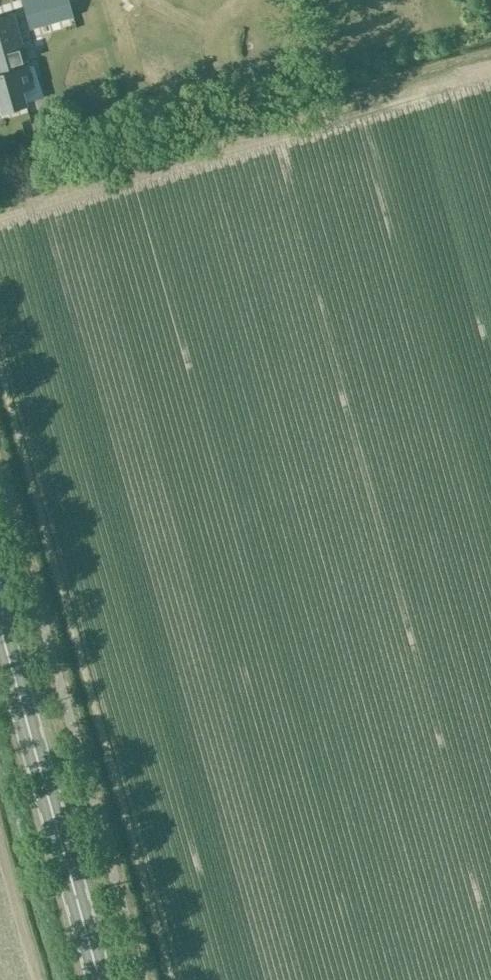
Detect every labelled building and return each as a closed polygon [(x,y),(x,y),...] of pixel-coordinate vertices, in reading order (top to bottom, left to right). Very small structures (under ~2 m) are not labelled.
[(12,13),(0,16),(0,109),(25,102),(21,87),(32,84),(12,13)]
